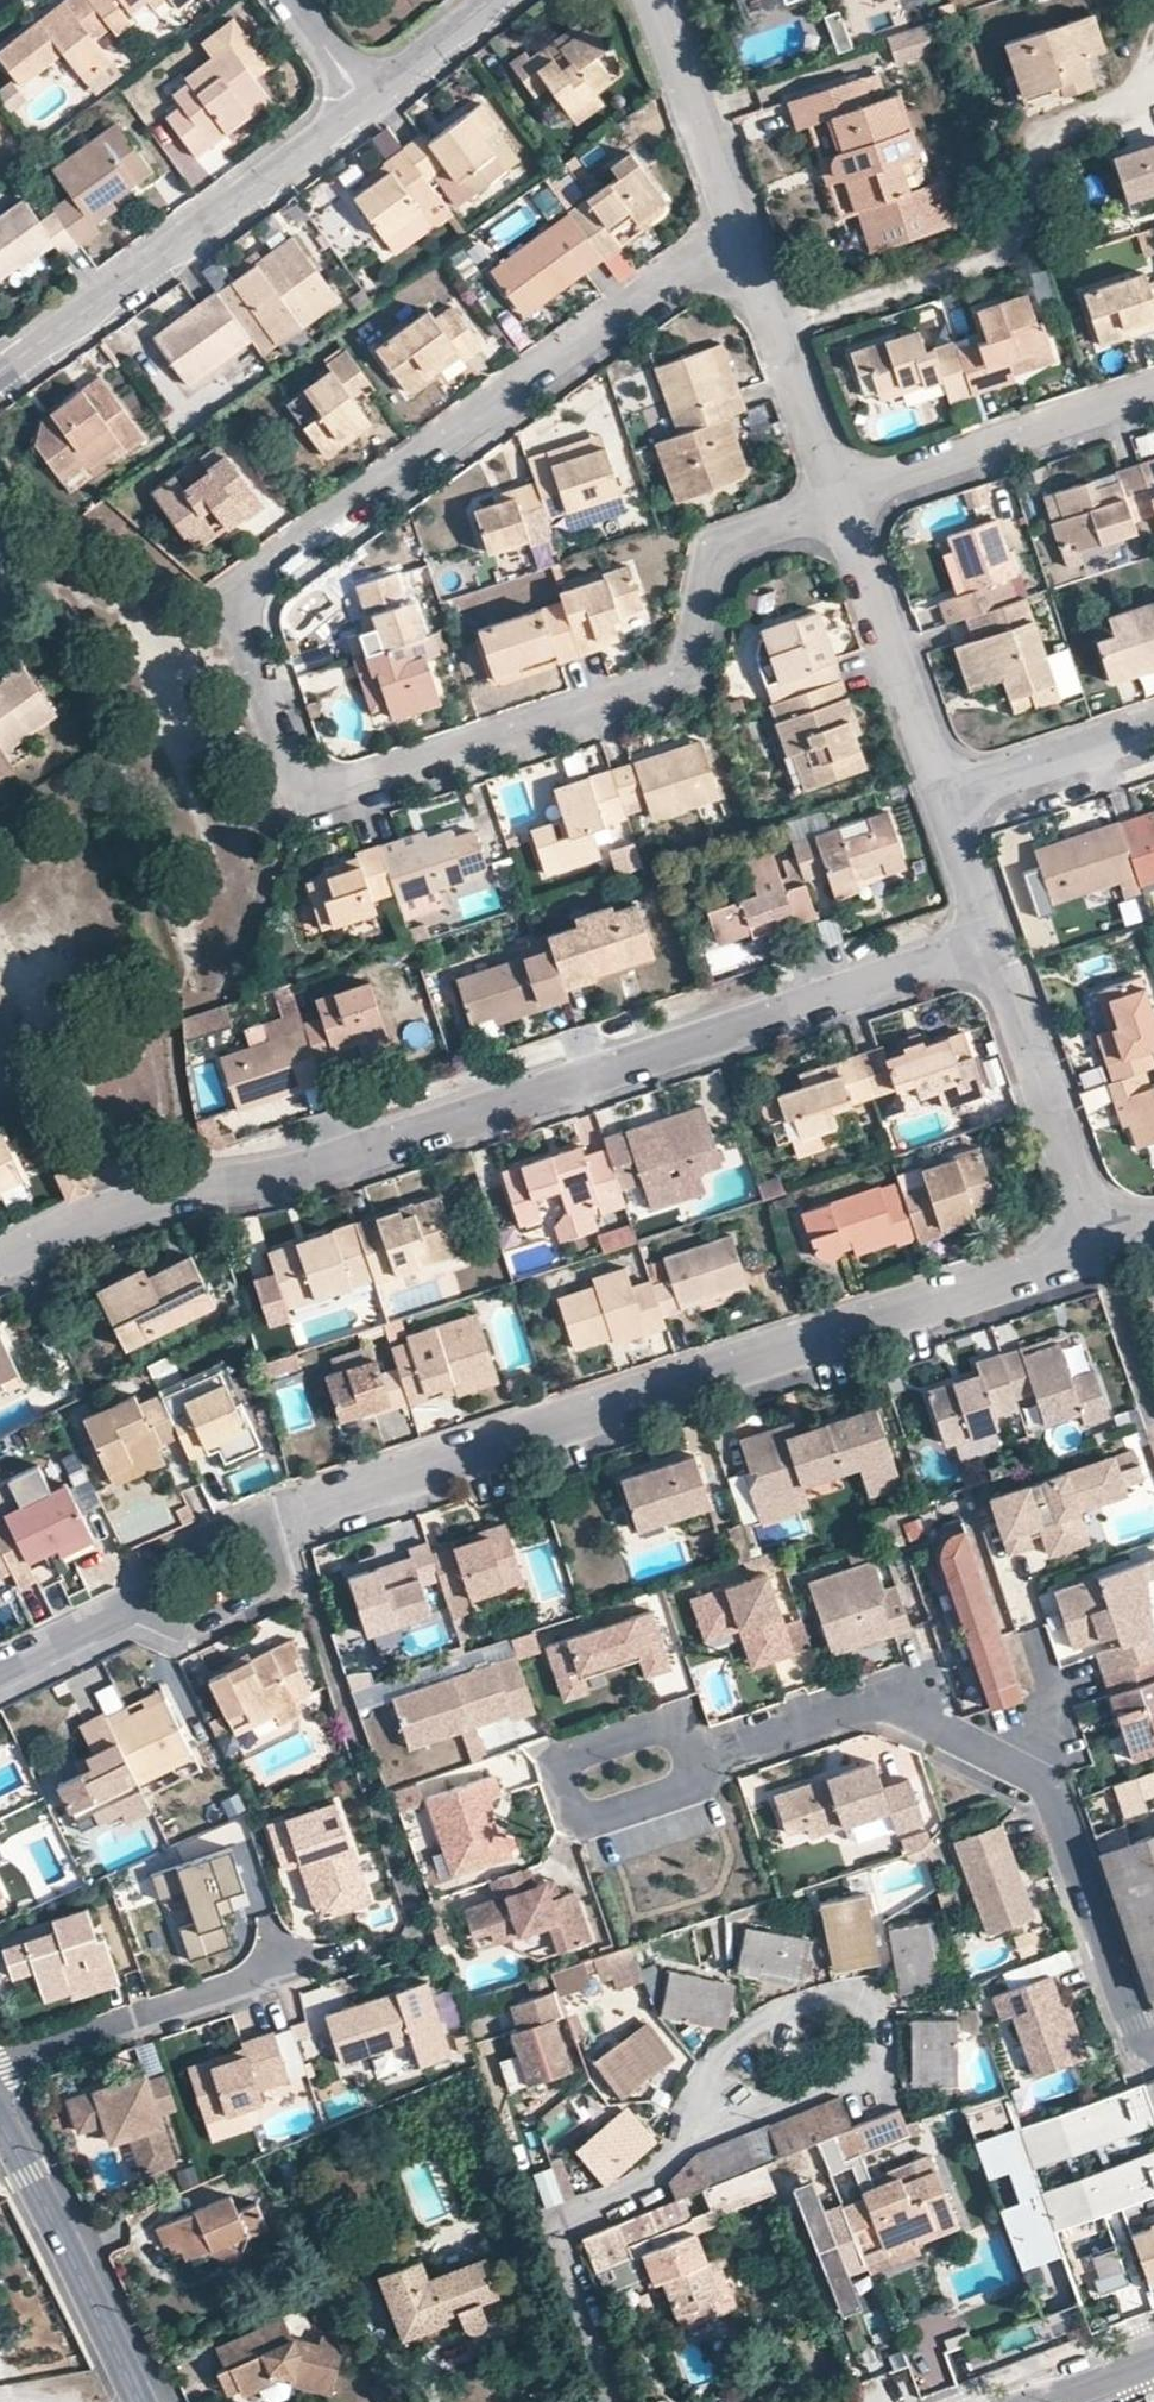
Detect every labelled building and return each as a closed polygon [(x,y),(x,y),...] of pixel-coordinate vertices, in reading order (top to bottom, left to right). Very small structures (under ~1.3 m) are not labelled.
[(57,45),(80,74),(107,53),(91,33),(104,22),(87,0),(63,0),(37,20),(33,14),(0,41),(0,61),(15,80),(57,45)] [(37,20),(63,0),(50,0),(33,14),(37,20)] [(123,17),(110,0),(87,0),(104,22),(109,28),(123,17)] [(830,28),(841,24),(833,0),(820,0),(830,28)] [(841,24),(849,46),(865,40),(857,21),(849,0),(833,0),(841,24)] [(901,0),(860,0),(864,14),(902,4),(901,0)] [(1089,33),(1082,12),(1034,28),(1041,48),(1089,33)] [(586,21),(581,14),(542,45),(547,52),(586,21)] [(931,18),(883,34),(894,65),(942,48),(931,18)] [(603,44),(586,21),(547,52),(542,45),(527,55),(523,49),(508,61),(533,95),(548,83),(579,124),(604,104),(593,89),(587,81),(604,69),(592,52),(603,44)] [(1003,38),(1024,103),(1088,83),(1089,87),(1105,83),(1089,33),(1041,48),(1034,28),(1003,38)] [(219,127),(245,110),(237,99),(257,83),(228,43),(183,77),(186,81),(192,91),(176,104),(163,114),(189,151),(206,138),(198,127),(211,116),(219,127)] [(587,81),(593,89),(610,77),(604,69),(587,81)] [(853,207),(904,191),(893,157),(913,151),(892,93),(865,102),(856,76),(786,98),(794,125),(822,117),(834,152),(831,161),(831,166),(837,173),(842,175),(853,207)] [(192,91),(186,81),(168,94),(176,104),(192,91)] [(26,101),(16,83),(0,92),(11,110),(26,101)] [(237,99),(245,110),(265,94),(257,83),(237,99)] [(440,130),(449,141),(434,151),(426,140),(421,133),(401,147),(424,176),(432,171),(457,204),(506,168),(481,136),(493,127),(496,125),(479,103),(440,130)] [(211,116),(198,127),(206,138),(219,127),(211,116)] [(506,168),(517,159),(493,127),(481,136),(506,168)] [(81,211),(101,196),(127,177),(92,128),(43,163),(63,189),(45,200),(74,240),(91,227),(86,218),(81,211)] [(449,141),(440,130),(426,140),(434,151),(449,141)] [(1153,149),(1151,142),(1125,151),(1129,164),(1116,168),(1124,196),(1153,186),(1153,149)] [(352,195),(383,236),(417,209),(438,195),(424,176),(401,147),(382,162),(387,168),(352,195)] [(620,240),(609,227),(628,212),(633,219),(662,198),(628,149),(609,162),(617,172),(567,210),(600,256),(620,240)] [(1129,164),(1125,151),(1112,154),(1116,168),(1129,164)] [(943,178),(904,191),(853,207),(868,253),(958,224),(943,178)] [(339,258),(370,238),(334,181),(319,191),(328,205),(312,216),(339,258)] [(9,255),(30,241),(34,246),(47,235),(58,249),(74,240),(45,200),(32,211),(18,193),(0,206),(0,269),(13,259),(9,255)] [(449,210),(438,195),(417,209),(429,224),(449,210)] [(81,211),(86,218),(107,203),(101,196),(81,211)] [(429,224),(417,209),(383,236),(394,252),(429,224)] [(541,290),(545,295),(600,256),(567,210),(489,268),(518,306),(541,290)] [(265,255),(285,240),(267,216),(247,231),(265,255)] [(1153,255),(1153,242),(1148,227),(1135,232),(1143,257),(1153,255)] [(254,345),(259,351),(333,297),(313,270),(289,237),(285,240),(265,255),(258,260),(239,274),(231,280),(215,291),(254,345)] [(34,246),(30,241),(9,255),(13,259),(16,263),(35,248),(34,246)] [(622,250),(606,260),(620,281),(635,271),(622,250)] [(233,265),(239,274),(258,260),(252,252),(233,265)] [(231,280),(213,256),(197,267),(215,291),(231,280)] [(1140,272),(1080,292),(1095,341),(1153,324),(1153,278),(1144,282),(1140,272)] [(545,295),(541,290),(518,306),(522,313),(545,295)] [(152,337),(185,382),(210,363),(216,372),(254,345),(215,291),(152,337)] [(1008,373),(1003,355),(1046,340),(1038,319),(1031,319),(1020,291),(973,307),(982,337),(953,346),(968,391),(989,384),(989,379),(1008,373)] [(432,316),(427,309),(375,347),(404,387),(457,350),(460,356),(478,342),(449,303),(432,316)] [(953,346),(952,342),(923,352),(916,331),(848,353),(854,372),(866,368),(873,387),(915,373),(918,381),(937,375),(944,397),(968,391),(953,346)] [(364,414),(353,397),(372,383),(344,347),(324,362),(328,368),(285,399),(324,453),(342,439),(338,433),(364,414)] [(737,392),(720,397),(703,350),(649,369),(672,435),(727,415),(743,409),(737,392)] [(918,381),(915,373),(873,387),(876,395),(918,381)] [(144,438),(100,376),(49,413),(55,422),(40,433),(40,449),(61,478),(77,465),(92,465),(107,454),(121,445),(125,450),(144,438)] [(55,422),(49,413),(41,418),(40,433),(55,422)] [(338,433),(342,439),(369,419),(364,414),(338,433)] [(658,441),(677,498),(737,478),(744,464),(727,415),(672,435),(658,441)] [(549,451),(553,462),(606,446),(602,434),(549,451)] [(202,455),(211,468),(183,487),(175,475),(152,491),(182,534),(186,531),(205,517),(199,509),(209,502),(216,511),(225,523),(241,511),(244,514),(261,502),(219,444),(202,455)] [(536,483),(546,515),(621,492),(606,446),(553,462),(549,451),(527,457),(536,483)] [(92,465),(77,465),(61,478),(70,489),(112,461),(107,454),(92,465)] [(1138,462),(1153,511),(1153,512),(1153,457),(1138,462)] [(1099,484),(1100,492),(1093,494),(1091,487),(1087,479),(1053,490),(1061,515),(1049,519),(1058,544),(1073,540),(1075,549),(1135,530),(1132,517),(1153,511),(1138,462),(1114,470),(1115,478),(1099,484)] [(489,552),(525,541),(524,534),(549,526),(546,515),(536,483),(513,490),(516,499),(498,505),(476,512),(489,552)] [(990,483),(964,492),(970,509),(996,500),(990,483)] [(1091,487),(1093,494),(1100,492),(1099,484),(1091,487)] [(496,496),(498,505),(516,499),(513,490),(496,496)] [(216,511),(209,502),(199,509),(205,517),(216,511)] [(186,531),(195,544),(214,532),(205,517),(186,531)] [(993,604),(986,582),(1014,572),(996,518),(947,535),(950,544),(965,589),(956,592),(937,598),(945,620),(963,614),(993,604)] [(525,541),(526,545),(553,537),(549,526),(524,534),(525,541)] [(950,544),(941,547),(956,592),(965,589),(950,544)] [(615,630),(612,618),(643,607),(629,563),(603,572),(605,576),(560,590),(563,599),(580,651),(598,644),(595,636),(615,630)] [(427,564),(411,570),(419,592),(435,586),(427,564)] [(396,569),(357,583),(370,627),(348,633),(355,655),(368,651),(410,637),(426,631),(414,596),(406,598),(396,569)] [(977,684),(1000,676),(1007,696),(1010,695),(1031,688),(1036,701),(1036,704),(1062,695),(1048,656),(1027,593),(993,604),(963,614),(970,636),(962,639),(977,684)] [(494,675),(556,653),(558,657),(580,651),(563,599),(477,627),(494,675)] [(1153,663),(1153,603),(1108,618),(1113,635),(1096,641),(1108,677),(1153,663)] [(757,638),(755,654),(772,700),(838,677),(814,609),(757,629),(760,637),(757,638)] [(595,636),(598,644),(618,638),(615,630),(595,636)] [(374,670),(379,667),(384,686),(393,714),(441,698),(425,652),(416,656),(410,637),(368,651),(374,670)] [(967,687),(977,684),(962,639),(952,642),(967,687)] [(1048,656),(1062,695),(1082,688),(1069,649),(1048,656)] [(384,686),(379,667),(374,670),(368,651),(355,655),(366,691),(384,686)] [(22,661),(0,676),(0,773),(15,762),(5,749),(59,711),(22,661)] [(1146,694),(1153,693),(1153,675),(1142,677),(1146,694)] [(793,751),(804,746),(816,781),(862,765),(850,731),(847,720),(852,715),(838,677),(772,700),(769,702),(788,752),(793,751)] [(1036,701),(1031,688),(1010,695),(1014,709),(1036,701)] [(852,715),(847,720),(850,731),(857,729),(852,715)] [(703,748),(701,740),(635,761),(637,769),(703,748)] [(804,746),(793,751),(805,786),(816,781),(804,746)] [(598,747),(564,758),(570,775),(604,764),(598,747)] [(644,791),(651,814),(718,792),(703,748),(637,769),(635,761),(610,768),(621,797),(644,791)] [(600,852),(591,826),(626,816),(621,797),(610,768),(553,787),(567,832),(553,837),(548,822),(529,828),(545,870),(600,852)] [(865,817),(870,831),(841,840),(837,827),(792,841),(803,876),(825,869),(833,894),(857,886),(853,873),(880,864),(883,871),(905,863),(887,809),(865,817)] [(1136,882),(1153,876),(1153,815),(1139,820),(1137,814),(1117,821),(1136,882)] [(1136,882),(1117,821),(1032,849),(1048,900),(1115,878),(1119,894),(1138,888),(1136,882)] [(426,836),(401,845),(398,838),(380,844),(395,890),(405,916),(451,900),(447,888),(440,890),(438,885),(467,874),(466,869),(485,863),(473,828),(454,835),(451,828),(426,836)] [(423,829),(398,838),(401,845),(426,836),(423,829)] [(324,925),(375,907),(373,897),(395,890),(380,844),(359,852),(361,863),(328,874),(308,881),(324,925)] [(612,849),(616,870),(642,865),(638,844),(612,849)] [(771,848),(744,857),(756,892),(707,909),(717,941),(752,929),(753,933),(794,920),(815,913),(804,880),(784,887),(771,848)] [(361,863),(359,852),(325,864),(328,874),(361,863)] [(595,972),(617,965),(615,957),(649,946),(635,902),(611,910),(609,905),(574,916),(576,925),(548,934),(555,957),(565,985),(595,976),(595,972)] [(425,922),(408,928),(413,941),(430,935),(425,922)] [(652,954),(649,946),(615,957),(617,965),(652,954)] [(538,963),(534,951),(456,978),(471,1020),(546,995),(548,1003),(569,997),(565,985),(555,957),(538,963)] [(1116,1022),(1106,1025),(1097,1028),(1112,1077),(1145,1066),(1153,1063),(1153,1058),(1149,1044),(1153,1042),(1153,1011),(1141,972),(1104,984),(1116,1022)] [(303,1021),(316,1059),(359,1044),(363,1056),(390,1047),(369,982),(316,999),(320,1015),(303,1021)] [(1104,984),(1096,987),(1106,1025),(1116,1022),(1104,984)] [(234,1019),(228,1002),(183,1017),(185,1035),(234,1019)] [(262,1020),(268,1041),(221,1057),(236,1107),(322,1077),(316,1059),(303,1021),(300,1007),(262,1020)] [(858,1055),(871,1094),(911,1081),(917,1097),(935,1092),(941,1108),(967,1099),(954,1058),(969,1053),(961,1033),(922,1046),(920,1040),(901,1046),(903,1053),(884,1059),(881,1048),(858,1055)] [(835,1062),(838,1075),(757,1102),(764,1124),(770,1123),(777,1142),(791,1138),(797,1156),(821,1147),(815,1130),(833,1123),(829,1108),(871,1094),(858,1055),(835,1062)] [(1138,1142),(1153,1137),(1153,1083),(1151,1084),(1145,1066),(1112,1077),(1108,1079),(1114,1096),(1122,1093),(1130,1118),(1138,1142)] [(1122,1093),(1114,1096),(1123,1121),(1130,1118),(1122,1093)] [(720,1164),(701,1104),(604,1138),(607,1147),(621,1189),(641,1182),(650,1209),(677,1199),(667,1171),(695,1162),(698,1171),(720,1164)] [(26,1178),(4,1132),(0,1134),(0,1190),(26,1178)] [(533,1196),(560,1187),(566,1210),(554,1226),(558,1240),(596,1228),(593,1215),(626,1205),(621,1189),(607,1147),(582,1155),(578,1144),(501,1170),(518,1226),(539,1218),(533,1196)] [(926,1167),(930,1182),(906,1189),(919,1237),(920,1241),(944,1233),(942,1225),(969,1218),(968,1212),(974,1210),(976,1215),(984,1212),(982,1201),(997,1197),(982,1147),(960,1154),(960,1157),(926,1167)] [(695,1162),(667,1171),(677,1199),(704,1190),(698,1171),(695,1162)] [(79,1165),(60,1172),(70,1195),(89,1185),(79,1165)] [(887,1194),(883,1182),(805,1206),(817,1244),(821,1250),(827,1252),(834,1251),(838,1249),(841,1245),(843,1239),(852,1236),(855,1245),(896,1232),(899,1241),(900,1243),(919,1237),(906,1189),(887,1194)] [(458,1253),(440,1197),(356,1225),(374,1277),(375,1281),(458,1253)] [(275,1275),(285,1306),(374,1277),(356,1225),(268,1255),(275,1275)] [(602,1232),(606,1253),(637,1247),(633,1226),(602,1232)] [(855,1245),(857,1253),(899,1241),(896,1232),(855,1245)] [(749,1285),(734,1237),(666,1259),(674,1280),(654,1286),(665,1317),(685,1311),(683,1306),(708,1299),(749,1285)] [(97,1290),(124,1346),(212,1302),(190,1256),(146,1276),(142,1268),(97,1290)] [(594,1276),(597,1285),(629,1275),(626,1265),(594,1276)] [(285,1306),(275,1275),(254,1282),(268,1326),(289,1319),(285,1306)] [(633,1285),(629,1275),(597,1285),(559,1298),(575,1348),(611,1336),(620,1332),(623,1341),(668,1326),(665,1317),(654,1286),(653,1279),(633,1285)] [(708,1299),(711,1308),(752,1294),(749,1285),(708,1299)] [(481,1329),(476,1313),(448,1322),(455,1339),(481,1329)] [(389,1322),(385,1324),(393,1347),(409,1342),(406,1337),(399,1319),(389,1322)] [(439,1388),(442,1386),(452,1384),(454,1391),(455,1393),(497,1379),(481,1329),(455,1339),(448,1322),(406,1337),(409,1342),(393,1347),(399,1366),(412,1404),(429,1398),(427,1391),(439,1388)] [(611,1336),(614,1343),(623,1341),(620,1332),(611,1336)] [(15,1370),(0,1337),(0,1377),(15,1370)] [(1018,1399),(1038,1392),(1049,1425),(1083,1414),(1086,1422),(1112,1413),(1097,1367),(1075,1374),(1065,1377),(1062,1368),(1072,1365),(1065,1345),(1027,1356),(1026,1351),(1004,1358),(1018,1399)] [(264,1378),(299,1367),(294,1352),(260,1363),(264,1378)] [(382,1373),(376,1355),(335,1370),(325,1373),(341,1419),(373,1409),(392,1403),(394,1410),(412,1404),(399,1366),(382,1373)] [(172,1366),(167,1356),(145,1366),(150,1377),(172,1366)] [(984,1376),(987,1384),(960,1392),(958,1385),(932,1394),(950,1444),(1001,1428),(998,1416),(1021,1409),(1018,1399),(1004,1358),(981,1366),(984,1376)] [(1062,1368),(1065,1377),(1075,1374),(1072,1365),(1062,1368)] [(18,1378),(15,1370),(0,1377),(0,1387),(18,1378)] [(958,1385),(960,1392),(987,1384),(984,1376),(958,1385)] [(230,1381),(224,1383),(238,1416),(244,1413),(230,1381)] [(238,1416),(224,1383),(165,1409),(176,1435),(186,1459),(207,1450),(203,1443),(214,1439),(217,1446),(220,1452),(254,1438),(244,1413),(238,1416)] [(439,1388),(441,1393),(454,1391),(452,1384),(442,1386),(439,1388)] [(131,1462),(129,1456),(154,1445),(176,1435),(165,1409),(159,1397),(138,1406),(134,1397),(84,1420),(108,1473),(131,1462)] [(392,1403),(373,1409),(376,1415),(394,1410),(392,1403)] [(819,1424),(815,1431),(802,1434),(799,1425),(797,1418),(741,1436),(754,1475),(759,1474),(761,1479),(768,1501),(785,1506),(794,1507),(810,1498),(807,1488),(861,1471),(867,1491),(904,1479),(878,1406),(819,1424)] [(819,1424),(811,1421),(799,1425),(802,1434),(815,1431),(819,1424)] [(203,1443),(207,1450),(217,1446),(214,1439),(203,1443)] [(108,1473),(114,1488),(164,1466),(154,1445),(129,1456),(131,1462),(108,1473)] [(626,1481),(641,1530),(714,1507),(698,1457),(626,1481)] [(1114,1458),(990,1499),(1008,1553),(1031,1547),(1028,1538),(1026,1530),(1039,1525),(1042,1534),(1048,1551),(1080,1540),(1070,1510),(1076,1506),(1124,1490),(1114,1458)] [(64,1544),(71,1559),(95,1547),(67,1487),(51,1495),(38,1468),(1,1485),(0,1483),(0,1509),(4,1517),(25,1561),(64,1544)] [(753,1490),(763,1522),(813,1507),(810,1498),(794,1507),(785,1506),(768,1501),(761,1479),(753,1490)] [(867,1491),(869,1498),(906,1487),(904,1479),(867,1491)] [(1087,1538),(1078,1512),(1127,1496),(1124,1490),(1076,1506),(1070,1510),(1080,1540),(1087,1538)] [(4,1517),(0,1519),(0,1577),(9,1573),(16,1588),(34,1580),(25,1561),(4,1517)] [(941,1553),(941,1559),(990,1706),(1027,1694),(1032,1683),(1025,1662),(977,1518),(962,1524),(964,1531),(956,1534),(947,1539),(943,1546),(941,1553)] [(476,1599),(529,1582),(511,1525),(491,1531),(491,1538),(473,1543),(436,1555),(444,1579),(448,1594),(471,1586),(476,1599)] [(1039,1525),(1026,1530),(1028,1538),(1042,1534),(1039,1525)] [(491,1538),(491,1531),(472,1537),(473,1543),(491,1538)] [(383,1567),(386,1576),(359,1584),(373,1631),(397,1624),(437,1610),(428,1583),(444,1579),(436,1555),(432,1542),(415,1548),(417,1555),(383,1567)] [(61,1555),(51,1559),(60,1578),(69,1573),(61,1555)] [(1142,1562),(1144,1579),(1153,1578),(1153,1558),(1142,1562)] [(884,1589),(875,1559),(807,1580),(821,1622),(845,1614),(852,1619),(849,1627),(854,1643),(890,1631),(891,1635),(911,1629),(907,1617),(896,1584),(884,1589)] [(1142,1562),(1052,1592),(1071,1648),(1099,1639),(1097,1632),(1113,1627),(1118,1644),(1110,1647),(1094,1652),(1101,1675),(1153,1657),(1153,1643),(1151,1634),(1148,1635),(1136,1599),(1144,1585),(1142,1562)] [(356,1576),(359,1584),(386,1576),(383,1567),(356,1576)] [(793,1652),(767,1572),(692,1596),(702,1628),(737,1617),(740,1627),(748,1652),(767,1646),(772,1659),(793,1652)] [(1148,1635),(1144,1585),(1136,1599),(1148,1635)] [(670,1669),(651,1612),(543,1647),(554,1680),(576,1673),(599,1666),(601,1672),(628,1663),(625,1657),(643,1651),(651,1676),(670,1669)] [(849,1627),(852,1619),(845,1614),(821,1622),(831,1654),(891,1635),(890,1631),(854,1643),(849,1627)] [(737,1617),(702,1628),(705,1638),(740,1627),(737,1617)] [(1113,1627),(1097,1632),(1099,1639),(1107,1637),(1110,1647),(1118,1644),(1113,1627)] [(539,1651),(532,1632),(508,1640),(513,1656),(514,1659),(539,1651)] [(271,1710),(269,1708),(288,1700),(289,1702),(305,1694),(289,1659),(294,1656),(286,1639),(205,1679),(228,1726),(243,1719),(245,1722),(271,1710)] [(767,1646),(748,1652),(752,1666),(772,1659),(767,1646)] [(651,1676),(643,1651),(625,1657),(628,1663),(638,1660),(644,1678),(651,1676)] [(513,1656),(389,1700),(405,1747),(460,1729),(458,1723),(469,1719),(471,1725),(508,1712),(509,1717),(531,1710),(513,1656)] [(1101,1675),(1130,1760),(1153,1752),(1153,1734),(1153,1732),(1153,1657),(1101,1675)] [(599,1666),(576,1673),(578,1680),(601,1672),(599,1666)] [(678,1671),(652,1679),(657,1696),(684,1688),(678,1671)] [(583,1694),(578,1680),(576,1673),(554,1680),(561,1701),(583,1694)] [(163,1702),(157,1691),(102,1718),(108,1729),(163,1702)] [(271,1710),(277,1723),(294,1715),(289,1702),(288,1700),(269,1708),(271,1710)] [(108,1729),(134,1784),(191,1756),(165,1703),(163,1702),(108,1729)] [(90,1754),(83,1757),(88,1768),(56,1784),(69,1813),(87,1805),(89,1812),(95,1824),(118,1814),(123,1824),(148,1813),(134,1784),(108,1729),(102,1718),(101,1715),(77,1726),(90,1754)] [(469,1719),(458,1723),(460,1729),(471,1725),(469,1719)] [(483,1759),(471,1725),(460,1729),(471,1763),(483,1759)] [(853,1770),(879,1761),(882,1770),(897,1765),(884,1730),(844,1745),(853,1770)] [(884,1788),(875,1763),(842,1773),(839,1784),(831,1786),(828,1778),(774,1796),(786,1834),(807,1827),(810,1837),(890,1810),(897,1831),(925,1822),(910,1779),(884,1788)] [(842,1773),(828,1778),(831,1786),(839,1784),(842,1773)] [(492,1824),(484,1819),(481,1812),(487,1810),(491,1809),(487,1798),(498,1793),(491,1775),(424,1798),(451,1875),(500,1858),(494,1839),(499,1828),(492,1824)] [(1142,1798),(1136,1777),(1103,1788),(1110,1809),(1142,1798)] [(417,1806),(410,1784),(393,1790),(401,1812),(417,1806)] [(321,1918),(369,1901),(333,1801),(264,1826),(279,1869),(296,1862),(307,1859),(313,1874),(302,1878),(313,1912),(318,1916),(321,1918)] [(89,1812),(87,1805),(69,1813),(72,1819),(89,1812)] [(492,1824),(487,1810),(481,1812),(484,1819),(492,1824)] [(187,1863),(246,1835),(238,1817),(179,1845),(187,1863)] [(1100,1853),(1153,2008),(1153,1835),(1131,1843),(1125,1822),(1093,1833),(1100,1853)] [(1033,1920),(999,1824),(951,1842),(985,1937),(1033,1920)] [(509,1855),(499,1828),(494,1839),(500,1858),(509,1855)] [(178,1929),(189,1962),(231,1947),(221,1916),(233,1912),(227,1895),(243,1889),(229,1849),(149,1876),(158,1902),(184,1893),(194,1924),(178,1929)] [(307,1859),(296,1862),(302,1878),(313,1874),(307,1859)] [(542,1883),(532,1887),(526,1868),(488,1881),(493,1899),(460,1910),(469,1937),(487,1932),(490,1943),(510,1937),(514,1928),(538,1921),(546,1925),(555,1953),(556,1953),(588,1942),(572,1892),(556,1897),(548,1900),(542,1883)] [(556,1897),(551,1881),(542,1883),(548,1900),(556,1897)] [(863,1894),(817,1904),(830,1958),(852,1953),(855,1967),(879,1961),(863,1894)] [(99,1943),(91,1946),(87,1936),(95,1933),(87,1911),(52,1923),(56,1934),(26,1945),(4,1953),(16,1986),(38,1978),(44,1995),(71,1985),(74,1996),(121,1979),(108,1940),(99,1943)] [(886,1928),(898,1987),(942,1980),(933,1920),(886,1928)] [(538,1921),(514,1928),(510,1937),(546,1925),(538,1921)] [(794,1984),(803,1939),(745,1926),(736,1969),(794,1984)] [(1040,1930),(1015,1935),(1021,1960),(1045,1955),(1040,1930)] [(95,1933),(87,1936),(91,1946),(99,1943),(95,1933)] [(810,1940),(803,1939),(794,1984),(801,1985),(810,1940)] [(614,1951),(591,1959),(602,1992),(640,1980),(621,1949),(614,1951)] [(852,1953),(830,1958),(833,1972),(855,1967),(852,1953)] [(578,1963),(547,1973),(553,1991),(554,1995),(585,1985),(578,1963)] [(718,2028),(728,1983),(668,1970),(659,2014),(718,2028)] [(544,1994),(553,1991),(547,1973),(538,1977),(544,1994)] [(346,2058),(375,2048),(415,2034),(424,2059),(454,2049),(430,1975),(329,2009),(346,2058)] [(1059,2007),(1047,1975),(991,1996),(1000,2018),(1011,2013),(1034,2075),(1084,2057),(1069,2016),(1063,2018),(1059,2007)] [(124,1986),(121,1979),(74,1996),(77,2003),(124,1986)] [(942,1980),(898,1987),(899,1993),(942,1985),(942,1980)] [(733,1984),(728,1983),(718,2028),(723,2029),(733,1984)] [(44,1995),(47,2005),(74,1996),(71,1985),(44,1995)] [(544,1994),(508,2007),(516,2028),(507,2031),(526,2085),(565,2072),(561,2061),(564,2060),(550,2020),(563,2016),(554,1995),(553,1991),(544,1994)] [(1069,2016),(1065,2005),(1059,2007),(1063,2018),(1069,2016)] [(910,2019),(911,2079),(956,2078),(955,2019),(910,2019)] [(313,2072),(295,2022),(277,2028),(295,2078),(313,2072)] [(668,2061),(641,2024),(593,2061),(620,2097),(668,2061)] [(249,2045),(251,2052),(217,2064),(215,2057),(189,2067),(208,2120),(248,2106),(265,2100),(262,2089),(295,2078),(277,2028),(247,2038),(249,2045)] [(251,2052),(249,2045),(215,2057),(217,2064),(251,2052)] [(176,2163),(164,2129),(149,2080),(142,2077),(135,2079),(137,2085),(126,2089),(124,2083),(73,2102),(82,2131),(106,2124),(113,2140),(122,2144),(133,2139),(145,2174),(176,2163)] [(124,2083),(126,2089),(137,2085),(135,2079),(124,2083)] [(1127,2089),(1016,2127),(1053,2228),(1116,2207),(1121,2205),(1153,2194),(1153,2079),(1127,2089)] [(850,2128),(838,2097),(695,2153),(667,2183),(672,2199),(681,2196),(700,2189),(764,2164),(815,2142),(850,2128)] [(655,2141),(626,2105),(621,2109),(650,2145),(655,2141)] [(208,2120),(214,2139),(254,2126),(248,2106),(208,2120)] [(650,2145),(621,2109),(577,2148),(604,2183),(650,2145)] [(847,2167),(844,2159),(908,2134),(905,2124),(898,2109),(850,2128),(815,2142),(829,2175),(847,2167)] [(1053,2228),(1016,2127),(1015,2125),(973,2139),(987,2176),(1006,2169),(1018,2198),(998,2206),(1021,2266),(1061,2250),(1053,2228)] [(956,2224),(929,2156),(910,2163),(915,2179),(864,2199),(841,2207),(853,2237),(863,2262),(886,2253),(883,2246),(910,2235),(913,2242),(956,2224)] [(562,2198),(562,2199),(574,2195),(561,2158),(549,2162),(551,2166),(562,2198)] [(858,2183),(864,2199),(915,2179),(910,2163),(858,2183)] [(640,2253),(694,2232),(717,2223),(715,2215),(775,2191),(764,2164),(700,2189),(707,2208),(689,2215),(681,2196),(672,2199),(578,2238),(594,2271),(629,2258),(641,2254),(640,2253)] [(562,2198),(551,2166),(534,2172),(545,2204),(562,2198)] [(797,2196),(812,2190),(809,2181),(793,2188),(797,2196)] [(816,2252),(853,2237),(840,2206),(822,2214),(812,2190),(797,2196),(805,2216),(802,2217),(807,2229),(815,2226),(819,2237),(812,2240),(816,2252)] [(187,2259),(205,2250),(224,2241),(242,2249),(247,2235),(267,2226),(257,2201),(236,2210),(230,2195),(156,2228),(164,2247),(169,2245),(172,2250),(177,2247),(180,2251),(184,2250),(187,2259)] [(1125,2216),(1121,2205),(1116,2207),(1119,2218),(1125,2216)] [(1150,2288),(1153,2286),(1153,2225),(1131,2233),(1150,2288)] [(812,2240),(819,2237),(815,2226),(807,2229),(812,2240)] [(652,2283),(661,2280),(681,2328),(735,2307),(716,2257),(706,2262),(694,2232),(640,2253),(641,2254),(648,2272),(652,2283)] [(890,2263),(917,2252),(913,2242),(910,2235),(883,2246),(886,2253),(863,2262),(865,2266),(867,2271),(890,2263)] [(863,2262),(853,2237),(816,2252),(821,2262),(829,2259),(833,2270),(825,2273),(831,2286),(833,2285),(841,2304),(857,2298),(847,2274),(865,2266),(863,2262)] [(224,2241),(205,2250),(236,2263),(242,2249),(224,2241)] [(648,2272),(641,2254),(629,2258),(594,2271),(602,2291),(648,2272)] [(833,2270),(829,2259),(821,2262),(825,2273),(833,2270)] [(386,2276),(406,2333),(465,2312),(468,2327),(471,2330),(474,2332),(478,2332),(481,2332),(485,2330),(488,2327),(489,2322),(489,2320),(489,2316),(483,2300),(500,2294),(501,2294),(488,2260),(431,2279),(425,2262),(386,2276)] [(483,2300),(489,2316),(506,2309),(500,2294),(483,2300)] [(860,2307),(857,2298),(841,2304),(845,2313),(860,2307)] [(406,2333),(411,2347),(467,2325),(468,2327),(465,2312),(406,2333)] [(291,2340),(282,2320),(215,2351),(224,2372),(216,2375),(221,2386),(232,2381),(237,2390),(241,2397),(257,2390),(274,2382),(288,2385),(329,2396),(341,2352),(334,2343),(319,2339),(317,2347),(291,2340)] [(221,2386),(225,2394),(237,2390),(232,2381),(221,2386)] [(274,2382),(257,2390),(262,2401),(266,2401),(279,2401),(284,2400),(288,2385),(274,2382)]
